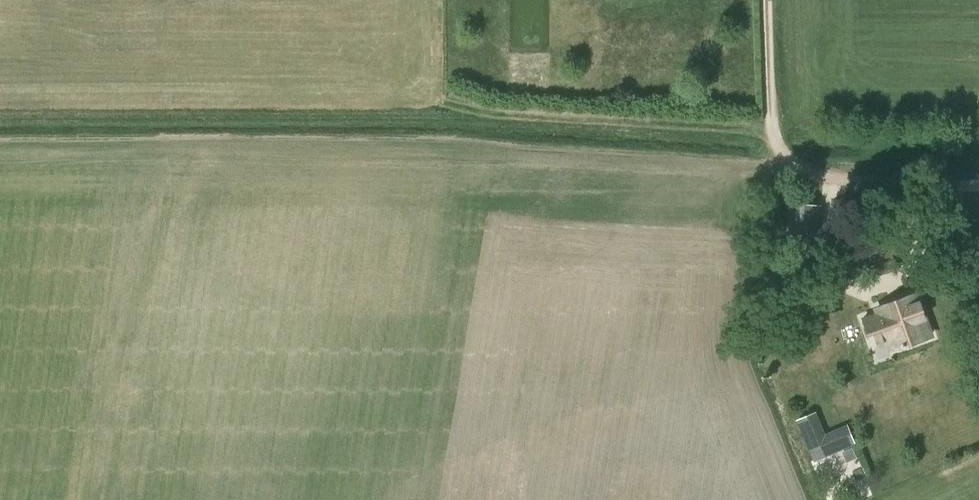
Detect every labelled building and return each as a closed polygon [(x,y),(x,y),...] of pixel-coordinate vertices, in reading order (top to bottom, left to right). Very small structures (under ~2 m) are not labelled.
[(785,243),(816,247),(821,205),(790,201),(785,243)] [(878,309),(878,311),(861,317),(873,350),(891,344),(893,350),(930,336),(915,295),(878,309)] [(796,419),(814,461),(856,443),(848,424),(825,433),(816,411),(796,419)]
